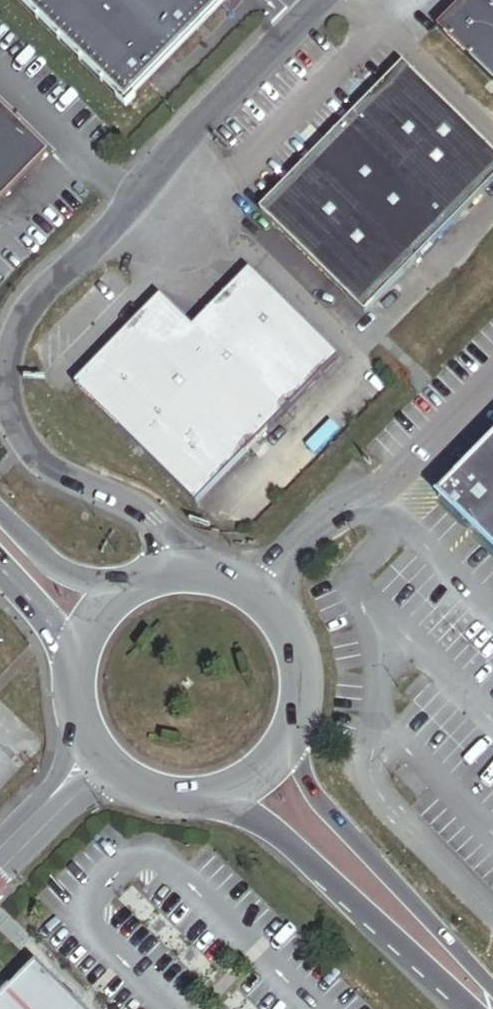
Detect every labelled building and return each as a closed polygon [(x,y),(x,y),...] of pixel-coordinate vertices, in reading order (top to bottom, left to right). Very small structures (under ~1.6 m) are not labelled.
[(127,100),(224,0),(23,0),(127,100)] [(442,27),(492,77),(492,0),(468,0),(442,27)] [(403,66),(260,211),(364,312),(492,181),(492,154),(403,66)] [(0,103),(0,204),(51,152),(0,103)] [(250,270),(194,328),(284,414),(340,357),(250,270)] [(197,504),(284,414),(194,328),(161,295),(74,383),(197,504)] [(438,497),(492,551),(492,441),(438,497)] [(74,1001),(72,1003),(35,967),(10,992),(8,990),(0,998),(0,1008),(82,1008),(74,1001)]
